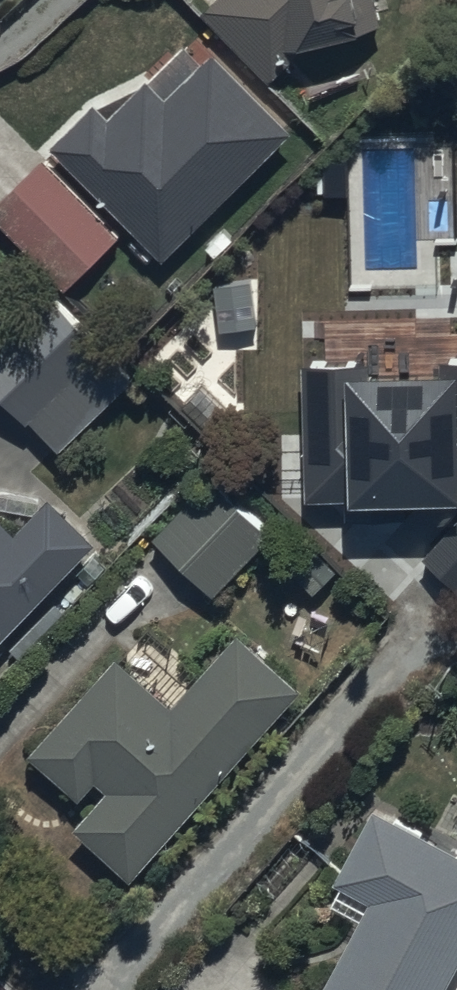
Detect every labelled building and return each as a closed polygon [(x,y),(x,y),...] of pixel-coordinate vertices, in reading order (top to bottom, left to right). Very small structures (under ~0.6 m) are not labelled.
[(307,36),(384,16),(379,0),(207,0),(203,4),(270,72),(307,36)] [(63,149),(83,170),(161,248),(287,123),(210,45),(167,88),(147,67),(109,104),(93,88),(47,133),(63,149)] [(0,192),(0,213),(67,280),(118,229),(40,152),(0,192)] [(60,441),(135,365),(55,287),(0,342),(0,382),(60,441)] [(304,489),(456,486),(456,347),(301,350),(304,489)] [(152,528),(217,586),(273,525),(207,467),(152,528)] [(96,533),(51,488),(15,524),(0,509),(0,630),(96,533)] [(456,578),(456,525),(431,557),(456,578)] [(97,771),(107,780),(74,817),(132,869),(301,680),(242,628),(176,702),(114,647),(45,724),(29,742),(81,788),(97,771)] [(456,959),(456,844),(408,820),(372,801),(337,871),(373,889),(323,986),(320,989),(441,989),(456,959)]
